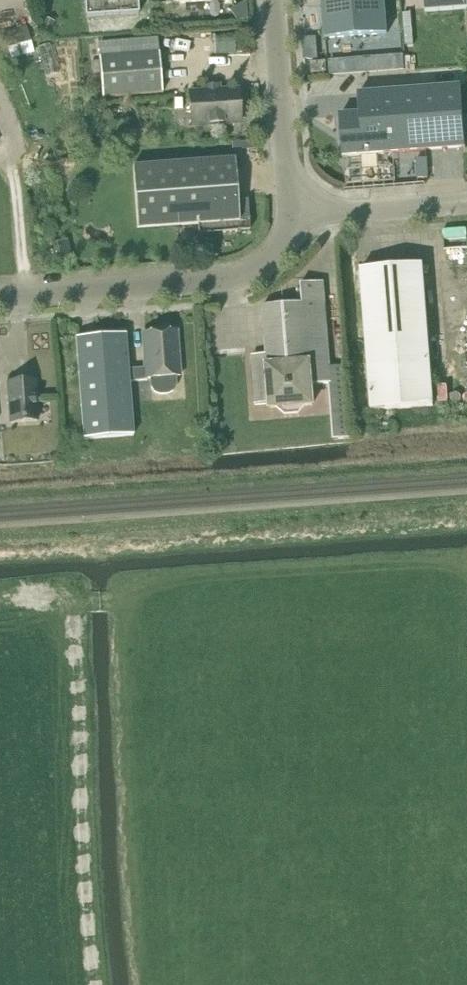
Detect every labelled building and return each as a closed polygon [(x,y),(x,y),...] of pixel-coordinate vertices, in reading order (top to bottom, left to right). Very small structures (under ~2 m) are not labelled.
[(86,18),(139,14),(138,0),(84,0),(86,18)] [(325,38),(388,34),(385,0),(322,0),(325,38)] [(425,12),(466,9),(466,0),(424,0),(425,12)] [(47,36),(55,18),(44,13),(36,31),(47,36)] [(99,58),(102,98),(162,93),(159,53),(99,58)] [(402,68),(401,56),(385,57),(386,70),(402,68)] [(311,63),(312,74),(327,72),(326,61),(311,63)] [(340,115),(343,157),(466,148),(462,86),(359,93),(360,113),(340,115)] [(189,94),(191,125),(237,122),(235,91),(189,94)] [(132,167),(137,229),(198,225),(199,235),(250,231),(248,200),(238,201),(235,159),(132,167)] [(361,269),(372,411),(434,406),(423,265),(361,269)] [(263,306),(267,355),(250,356),(254,406),(271,404),(271,408),(313,405),(311,385),(331,384),(330,363),(324,281),(301,283),(303,303),(263,306)] [(175,385),(175,377),(180,376),(178,350),(176,350),(174,331),(145,333),(146,353),(144,353),(145,368),(128,369),(126,334),(76,338),(84,439),(133,436),(129,382),(147,380),(147,379),(151,378),(151,386),(154,392),(160,394),(168,393),(173,390),(175,385)] [(349,362),(330,363),(331,384),(335,437),(355,435),(349,362)] [(34,382),(8,383),(11,423),(37,421),(34,382)]
